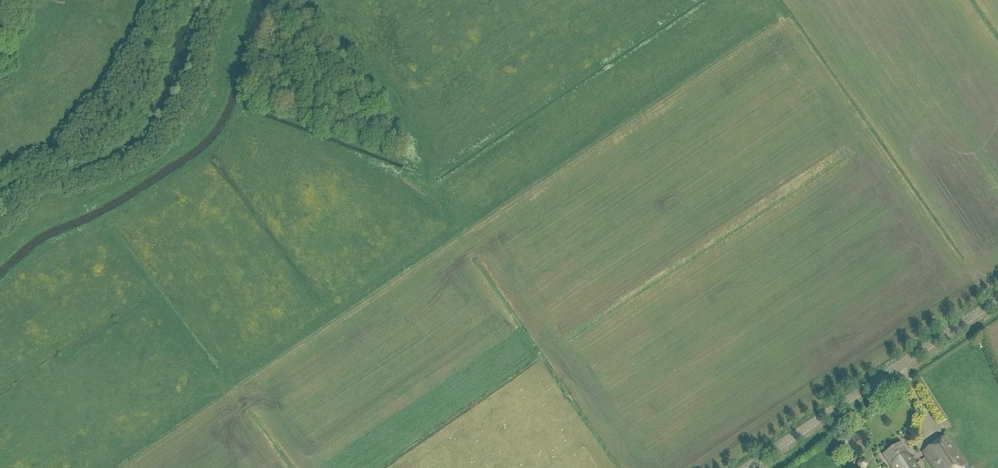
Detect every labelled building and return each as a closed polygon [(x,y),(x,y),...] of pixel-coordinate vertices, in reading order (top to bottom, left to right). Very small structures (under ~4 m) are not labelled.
[(948,436),(922,454),(931,467),(970,467),(948,436)] [(901,443),(883,455),(892,467),(918,467),(901,443)] [(857,465),(859,467),(867,467),(869,465),(866,460),(860,460),(857,465)]
